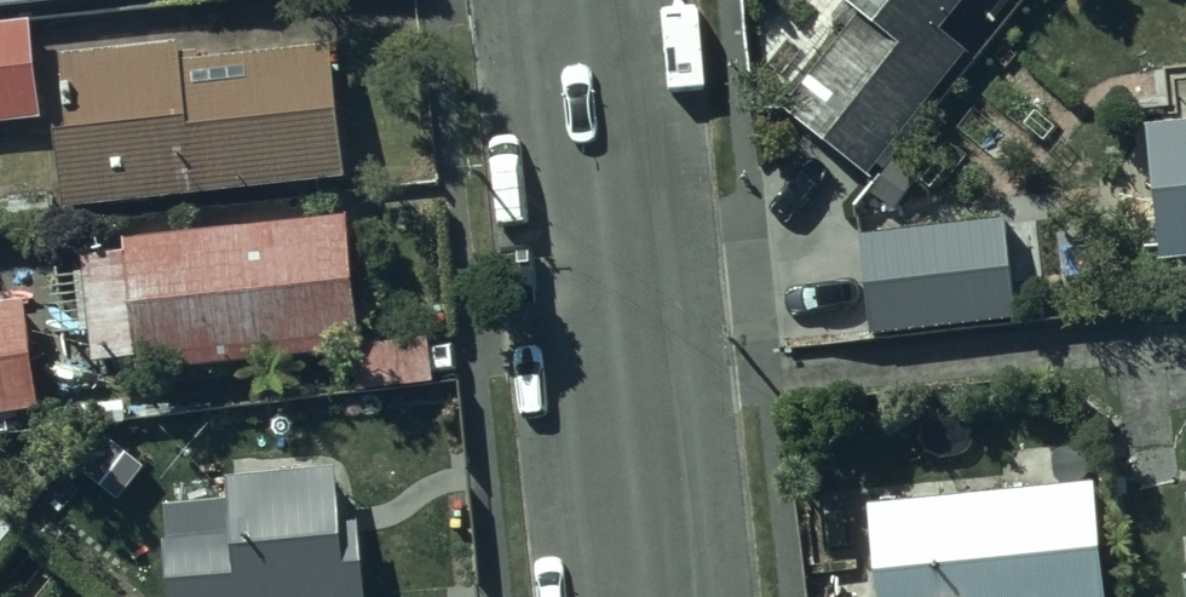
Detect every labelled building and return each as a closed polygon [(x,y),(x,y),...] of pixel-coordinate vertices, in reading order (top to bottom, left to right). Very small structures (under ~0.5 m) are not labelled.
[(771,99),(860,187),(979,59),(960,40),(991,0),(866,0),(771,99)] [(44,138),(35,42),(0,45),(0,142),(44,138)] [(68,78),(79,159),(65,160),(74,229),(342,192),(332,124),(322,61),(183,84),(181,63),(68,78)] [(1159,151),(1172,297),(1185,296),(1185,149),(1159,151)] [(1002,223),(857,225),(870,337),(1013,320),(1002,223)] [(356,369),(340,235),(126,261),(142,395),(356,369)] [(0,306),(0,413),(39,409),(28,303),(0,306)] [(878,502),(889,596),(1117,596),(1104,477),(878,502)] [(222,522),(163,527),(168,596),(338,596),(327,490),(219,501),(222,522)]
